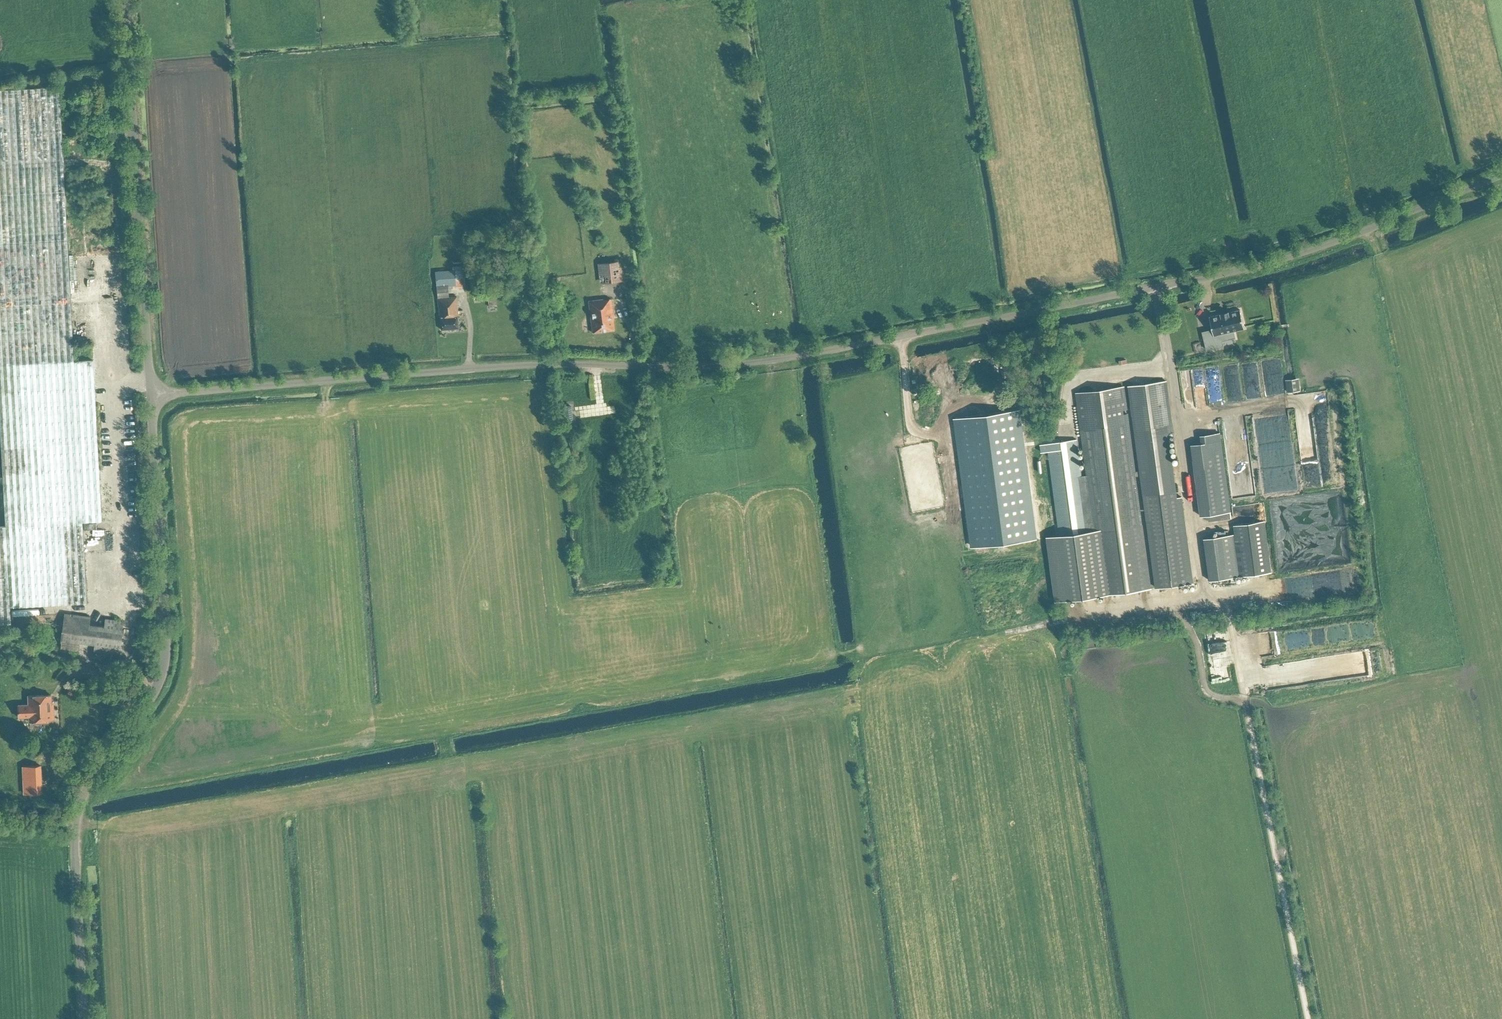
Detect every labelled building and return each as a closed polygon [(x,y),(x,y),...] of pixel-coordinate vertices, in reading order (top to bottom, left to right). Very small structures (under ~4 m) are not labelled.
[(59,86),(0,89),(0,420),(6,525),(0,526),(0,623),(11,623),(10,606),(87,602),(82,521),(101,520),(93,359),(73,360),(59,86)] [(600,282),(622,280),(620,260),(597,262),(600,282)] [(437,298),(441,329),(458,327),(457,315),(458,315),(456,296),(449,297),(448,284),(452,284),(452,287),(465,286),(463,265),(452,266),(452,270),(435,271),(436,284),(447,283),(447,284),(436,285),(437,298)] [(497,305),(496,294),(487,295),(488,306),(497,305)] [(614,328),(610,297),(602,299),(602,298),(588,300),(592,331),(614,328)] [(1221,313),(1213,315),(1209,316),(1215,341),(1205,343),(1207,349),(1224,345),(1221,333),(1244,328),(1240,309),(1228,312),(1228,311),(1221,312),(1221,313)] [(1208,390),(1202,369),(1192,372),(1198,393),(1208,390)] [(1285,379),(1287,391),(1298,390),(1296,378),(1285,379)] [(1176,496),(1166,419),(1161,381),(1130,385),(1134,423),(1141,471),(1134,471),(1128,423),(1123,386),(1076,392),(1087,476),(1082,476),(1077,439),(1048,443),(1041,444),(1042,453),(1049,452),(1060,533),(1046,535),(1055,600),(1150,587),(1142,524),(1135,476),(1141,475),(1145,502),(1155,588),(1193,583),(1182,495),(1176,496)] [(563,424),(573,423),(570,404),(560,406),(563,424)] [(1036,538),(1019,409),(956,418),(973,546),(1036,538)] [(1203,442),(1191,444),(1201,515),(1230,511),(1221,440),(1212,441),(1211,433),(1202,434),(1203,442)] [(949,505),(961,502),(954,462),(942,464),(949,505)] [(1230,511),(1208,514),(1209,521),(1231,518),(1230,511)] [(1210,579),(1271,571),(1264,519),(1234,524),(1235,532),(1204,537),(1210,579)] [(104,625),(90,623),(91,615),(64,612),(60,648),(78,650),(79,642),(94,644),(93,652),(119,655),(123,628),(122,628),(123,619),(105,617),(104,625)] [(51,703),(51,694),(28,695),(28,704),(17,704),(18,716),(29,715),(29,720),(54,719),(54,703),(51,703)] [(24,792),(41,791),(40,765),(23,766),(24,792)]
